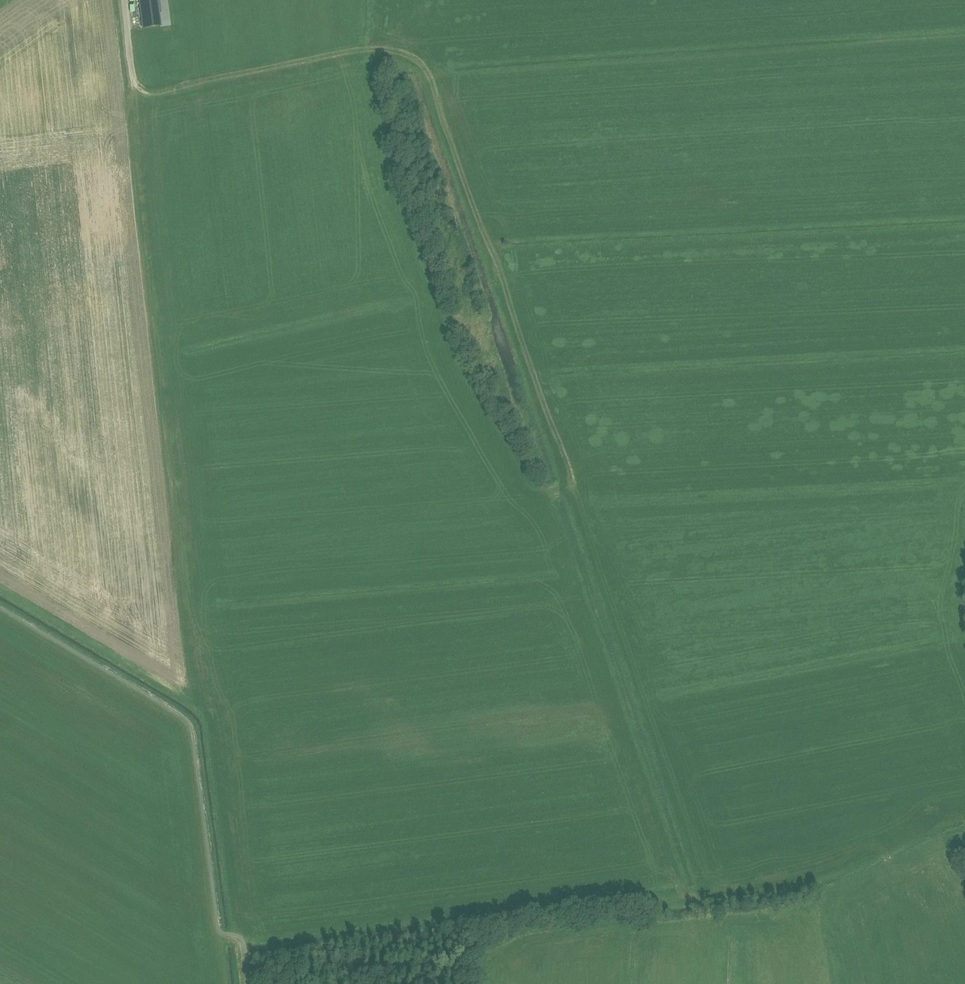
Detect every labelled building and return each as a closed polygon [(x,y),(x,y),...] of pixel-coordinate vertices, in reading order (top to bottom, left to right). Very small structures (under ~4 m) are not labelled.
[(144,27),(160,25),(157,0),(140,0),(144,27)]
